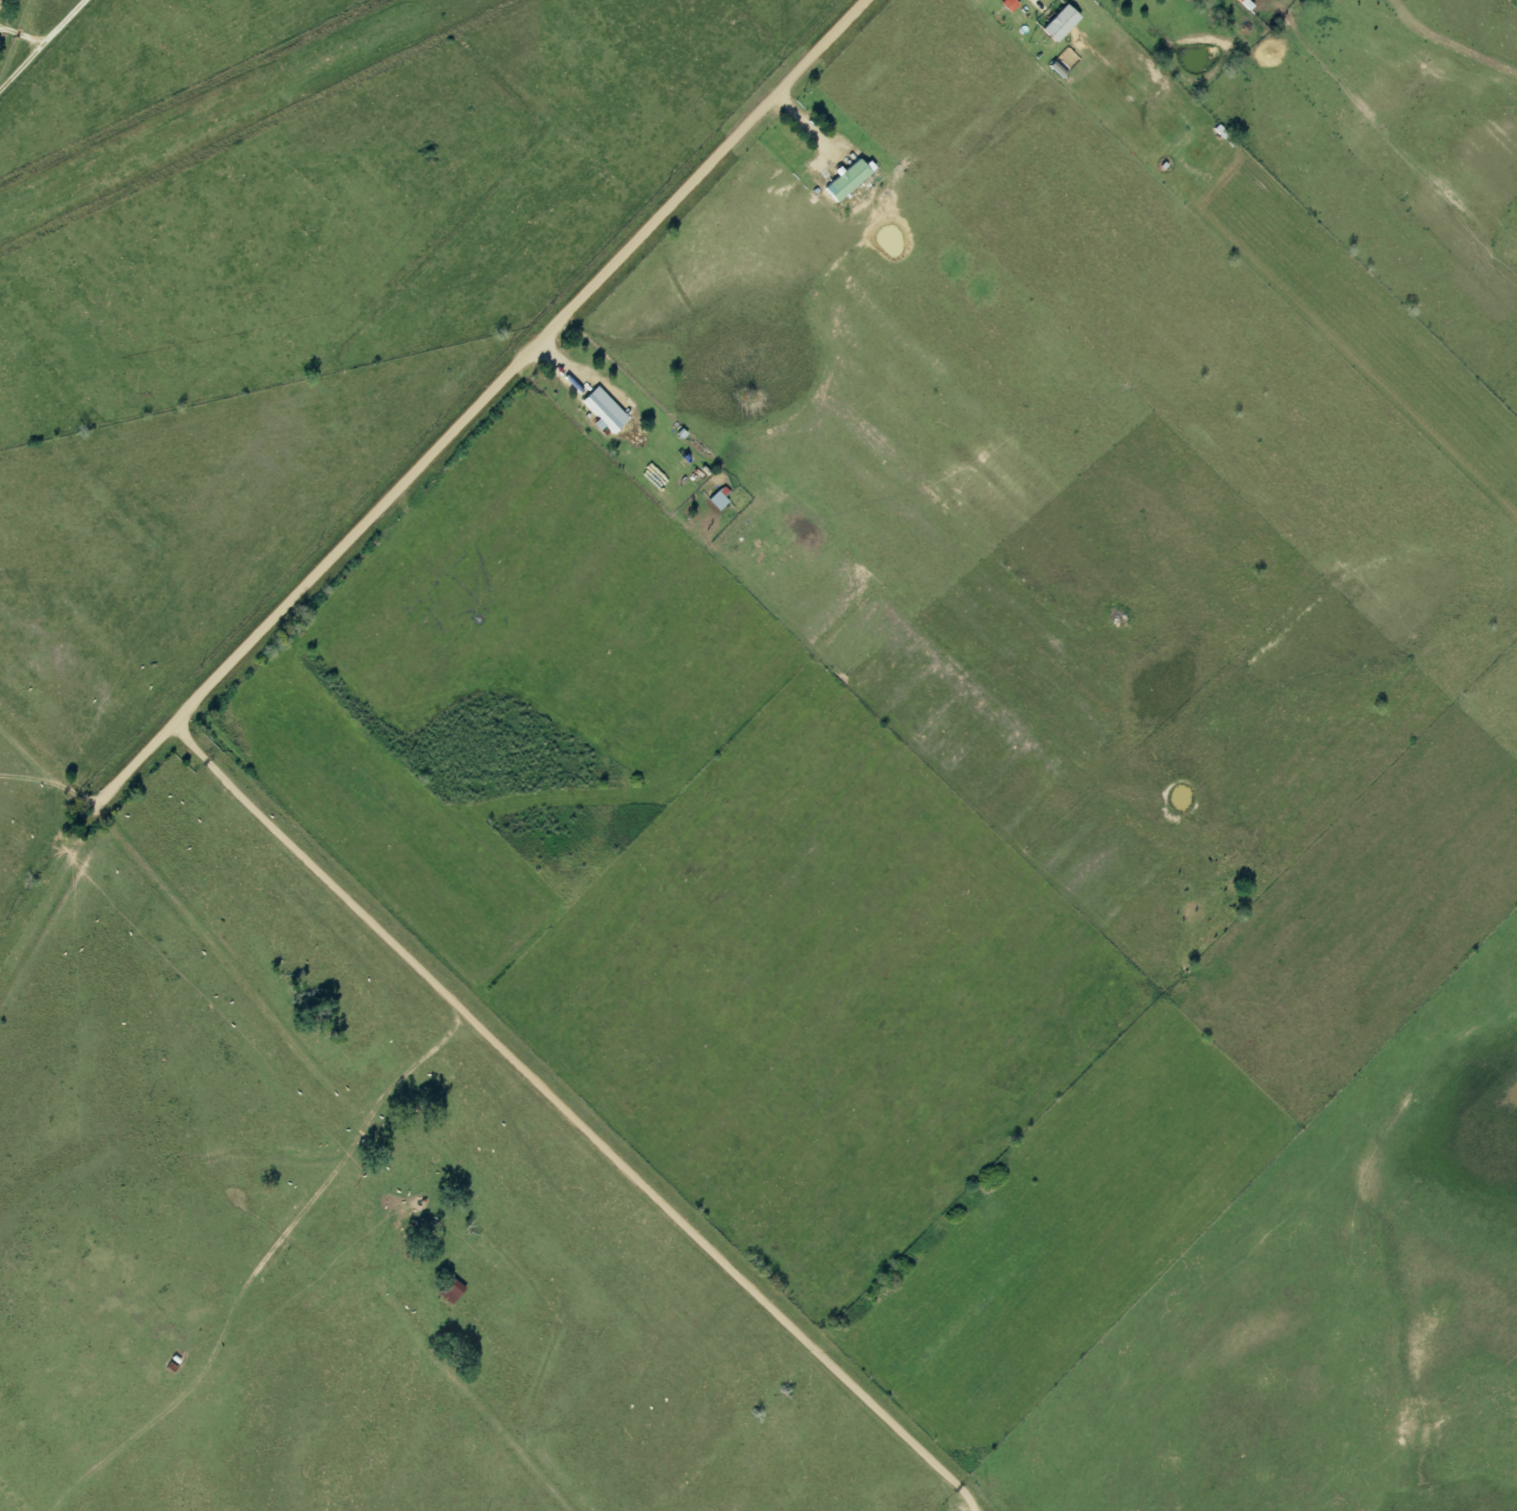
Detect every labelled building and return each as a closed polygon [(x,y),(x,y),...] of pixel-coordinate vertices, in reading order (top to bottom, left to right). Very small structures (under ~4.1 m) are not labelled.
[(1010,14),(1018,4),(1013,0),(1004,0),(999,5),(1010,14)] [(1041,30),(1055,43),(1079,18),(1065,5),(1041,30)] [(861,157),(823,189),(835,203),(873,172),(861,157)] [(628,420),(597,386),(581,402),(598,420),(592,424),(599,431),(604,426),(612,435),(628,420)]
